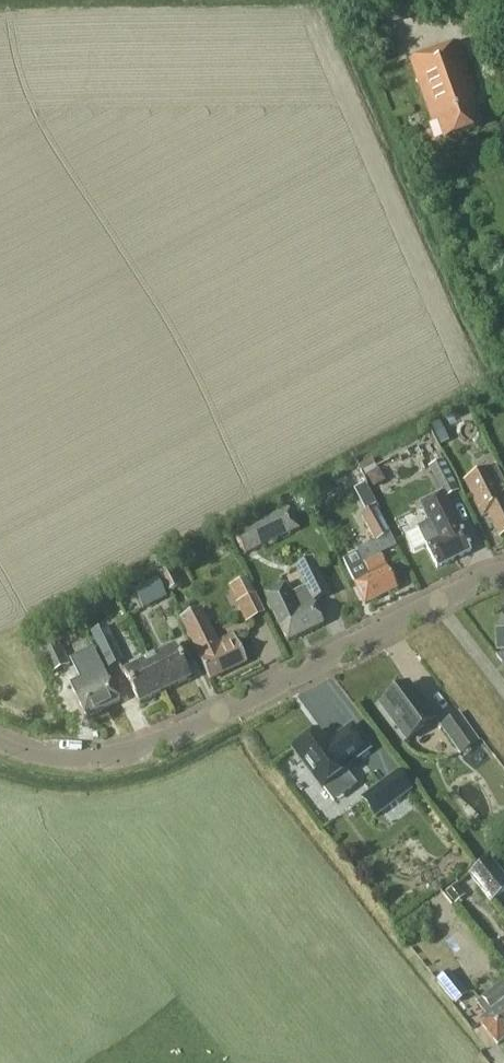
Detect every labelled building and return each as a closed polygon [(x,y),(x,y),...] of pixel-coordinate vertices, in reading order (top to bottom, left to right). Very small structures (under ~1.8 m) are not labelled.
[(475,95),(457,44),(410,60),(432,122),(437,120),(444,139),(480,127),(469,97),(475,95)] [(434,435),(440,448),(452,442),(446,429),(434,435)] [(371,459),(360,466),(366,476),(377,470),(371,459)] [(429,467),(445,499),(459,491),(444,459),(429,467)] [(496,463),(463,480),(480,514),(487,511),(500,537),(503,535),(503,480),(496,463)] [(379,470),(368,476),(374,488),(386,481),(379,470)] [(338,478),(343,487),(352,482),(347,473),(338,478)] [(428,523),(405,535),(413,552),(425,546),(437,569),(470,552),(440,492),(418,503),(428,523)] [(370,495),(360,500),(365,510),(375,505),(370,495)] [(233,527),(245,554),(300,529),(287,501),(233,527)] [(380,540),(385,548),(393,543),(389,535),(391,534),(376,507),(361,515),(375,542),(380,540)] [(379,555),(371,559),(365,548),(342,560),(348,571),(365,604),(396,588),(379,555)] [(305,587),(290,595),(284,584),(264,594),(287,642),(322,624),(312,603),(329,595),(312,560),(296,568),(305,587)] [(160,574),(168,591),(181,585),(173,568),(160,574)] [(265,613),(246,577),(229,585),(238,602),(235,603),(245,623),(265,613)] [(167,597),(157,578),(134,590),(143,609),(167,597)] [(200,609),(180,618),(210,679),(246,662),(233,634),(218,641),(202,608),(200,609)] [(90,633),(108,669),(124,661),(106,625),(90,633)] [(35,641),(51,674),(70,665),(55,632),(35,641)] [(149,659),(165,691),(190,678),(175,647),(149,659)] [(72,686),(88,718),(119,703),(95,657),(80,664),(87,678),(72,686)] [(165,691),(149,659),(123,672),(139,704),(165,691)] [(434,719),(408,684),(380,704),(406,740),(434,719)] [(440,726),(461,755),(479,741),(459,712),(440,726)] [(317,731),(292,749),(321,788),(346,770),(344,767),(369,749),(351,726),(327,744),(317,731)] [(412,790),(398,771),(361,798),(375,817),(412,790)] [(492,857),(469,874),(490,902),(503,892),(503,874),(492,857)] [(446,893),(455,904),(466,896),(456,884),(446,893)] [(436,981),(455,1004),(468,994),(449,970),(436,981)] [(497,1044),(503,1039),(503,986),(501,982),(482,998),(493,1011),(479,1022),(497,1044)]
